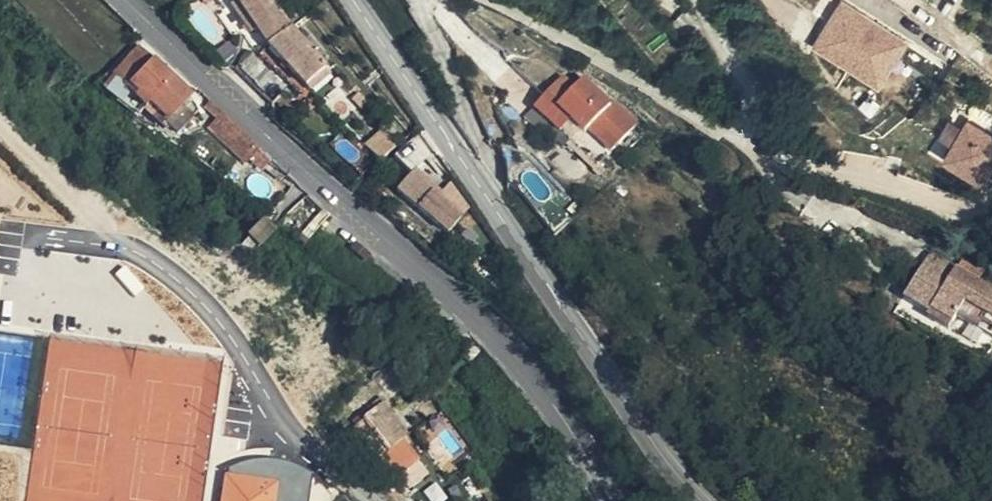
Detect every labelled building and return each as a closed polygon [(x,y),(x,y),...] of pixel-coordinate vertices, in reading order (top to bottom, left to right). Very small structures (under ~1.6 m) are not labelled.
[(314,32),(291,0),(266,0),(255,8),(275,36),(280,32),(292,49),(314,32)] [(849,0),(843,0),(818,38),(881,80),(908,39),(849,0)] [(352,77),(314,32),(292,49),(332,94),(352,77)] [(316,90),(279,54),(261,73),(299,110),(316,90)] [(169,107),(193,81),(166,55),(141,80),(169,107)] [(583,77),(566,97),(606,132),(609,129),(633,150),(658,122),(633,100),(631,103),(604,80),(596,88),(583,77)] [(190,127),(214,101),(193,81),(169,107),(190,127)] [(380,96),(374,102),(384,112),(390,106),(380,96)] [(991,166),(991,129),(971,116),(947,154),(985,178),(991,166)] [(382,161),(401,144),(386,128),(367,145),(382,161)] [(432,180),(419,195),(469,239),(483,224),(432,180)] [(913,290),(932,300),(929,309),(955,324),(962,312),(991,329),(991,278),(939,248),(913,290)] [(913,290),(903,305),(991,357),(991,355),(991,329),(962,312),(955,324),(929,309),(932,300),(913,290)] [(402,405),(386,420),(409,449),(427,434),(402,405)] [(409,449),(386,420),(376,429),(399,457),(409,449)] [(262,500),(263,500),(313,500),(322,473),(295,464),(289,482),(270,476),(262,500)]
